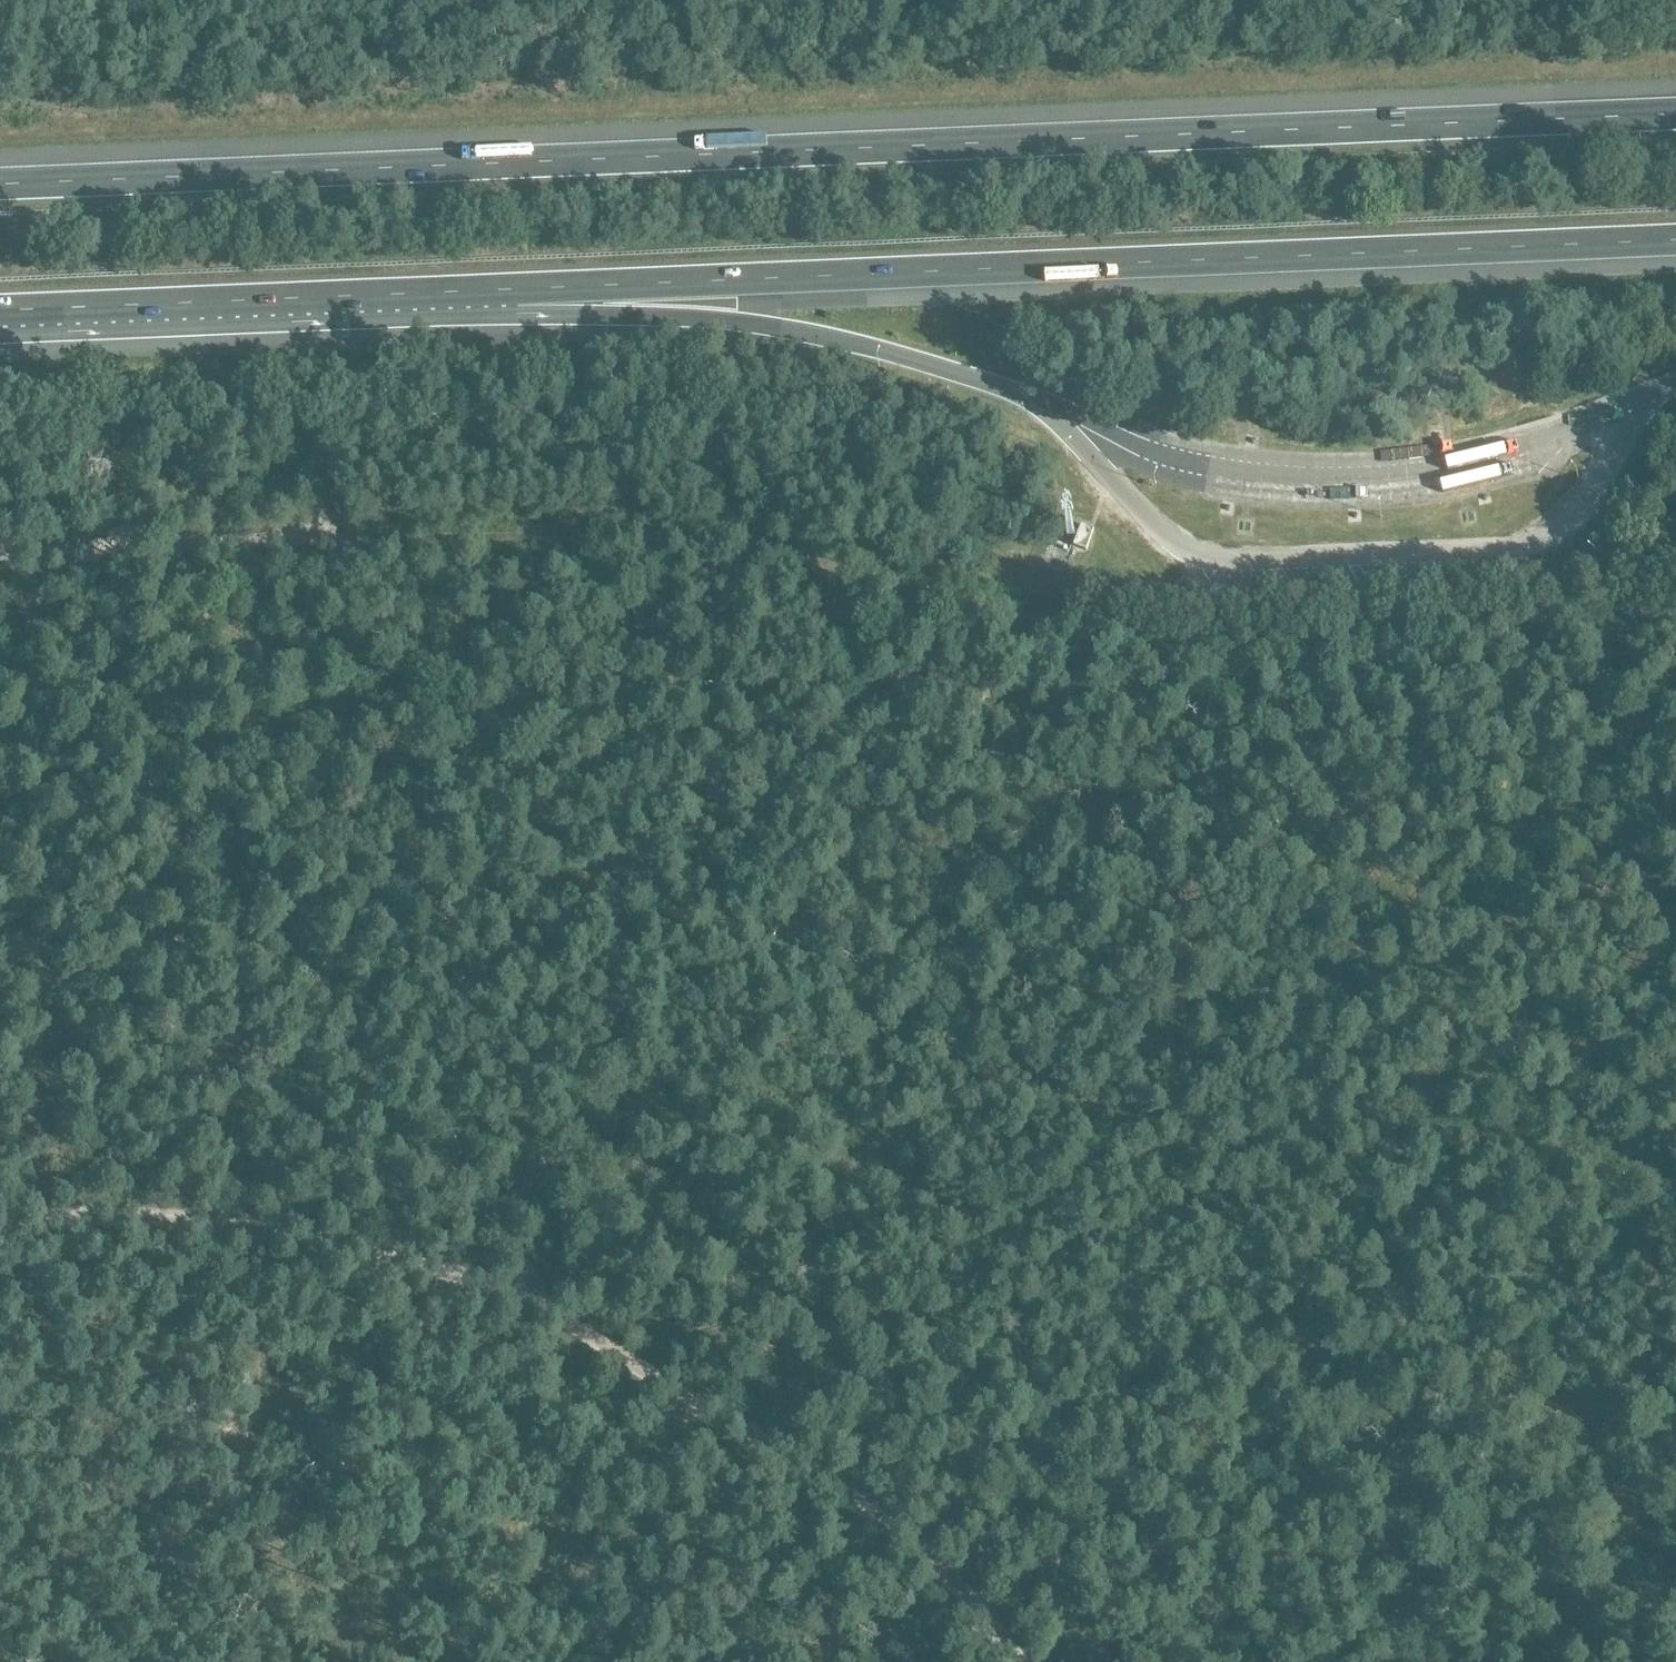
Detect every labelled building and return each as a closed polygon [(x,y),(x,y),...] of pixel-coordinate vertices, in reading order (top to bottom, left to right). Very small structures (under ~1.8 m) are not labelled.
[(1081,524),(1073,547),(1074,547),(1087,552),(1095,529),(1081,524)]
